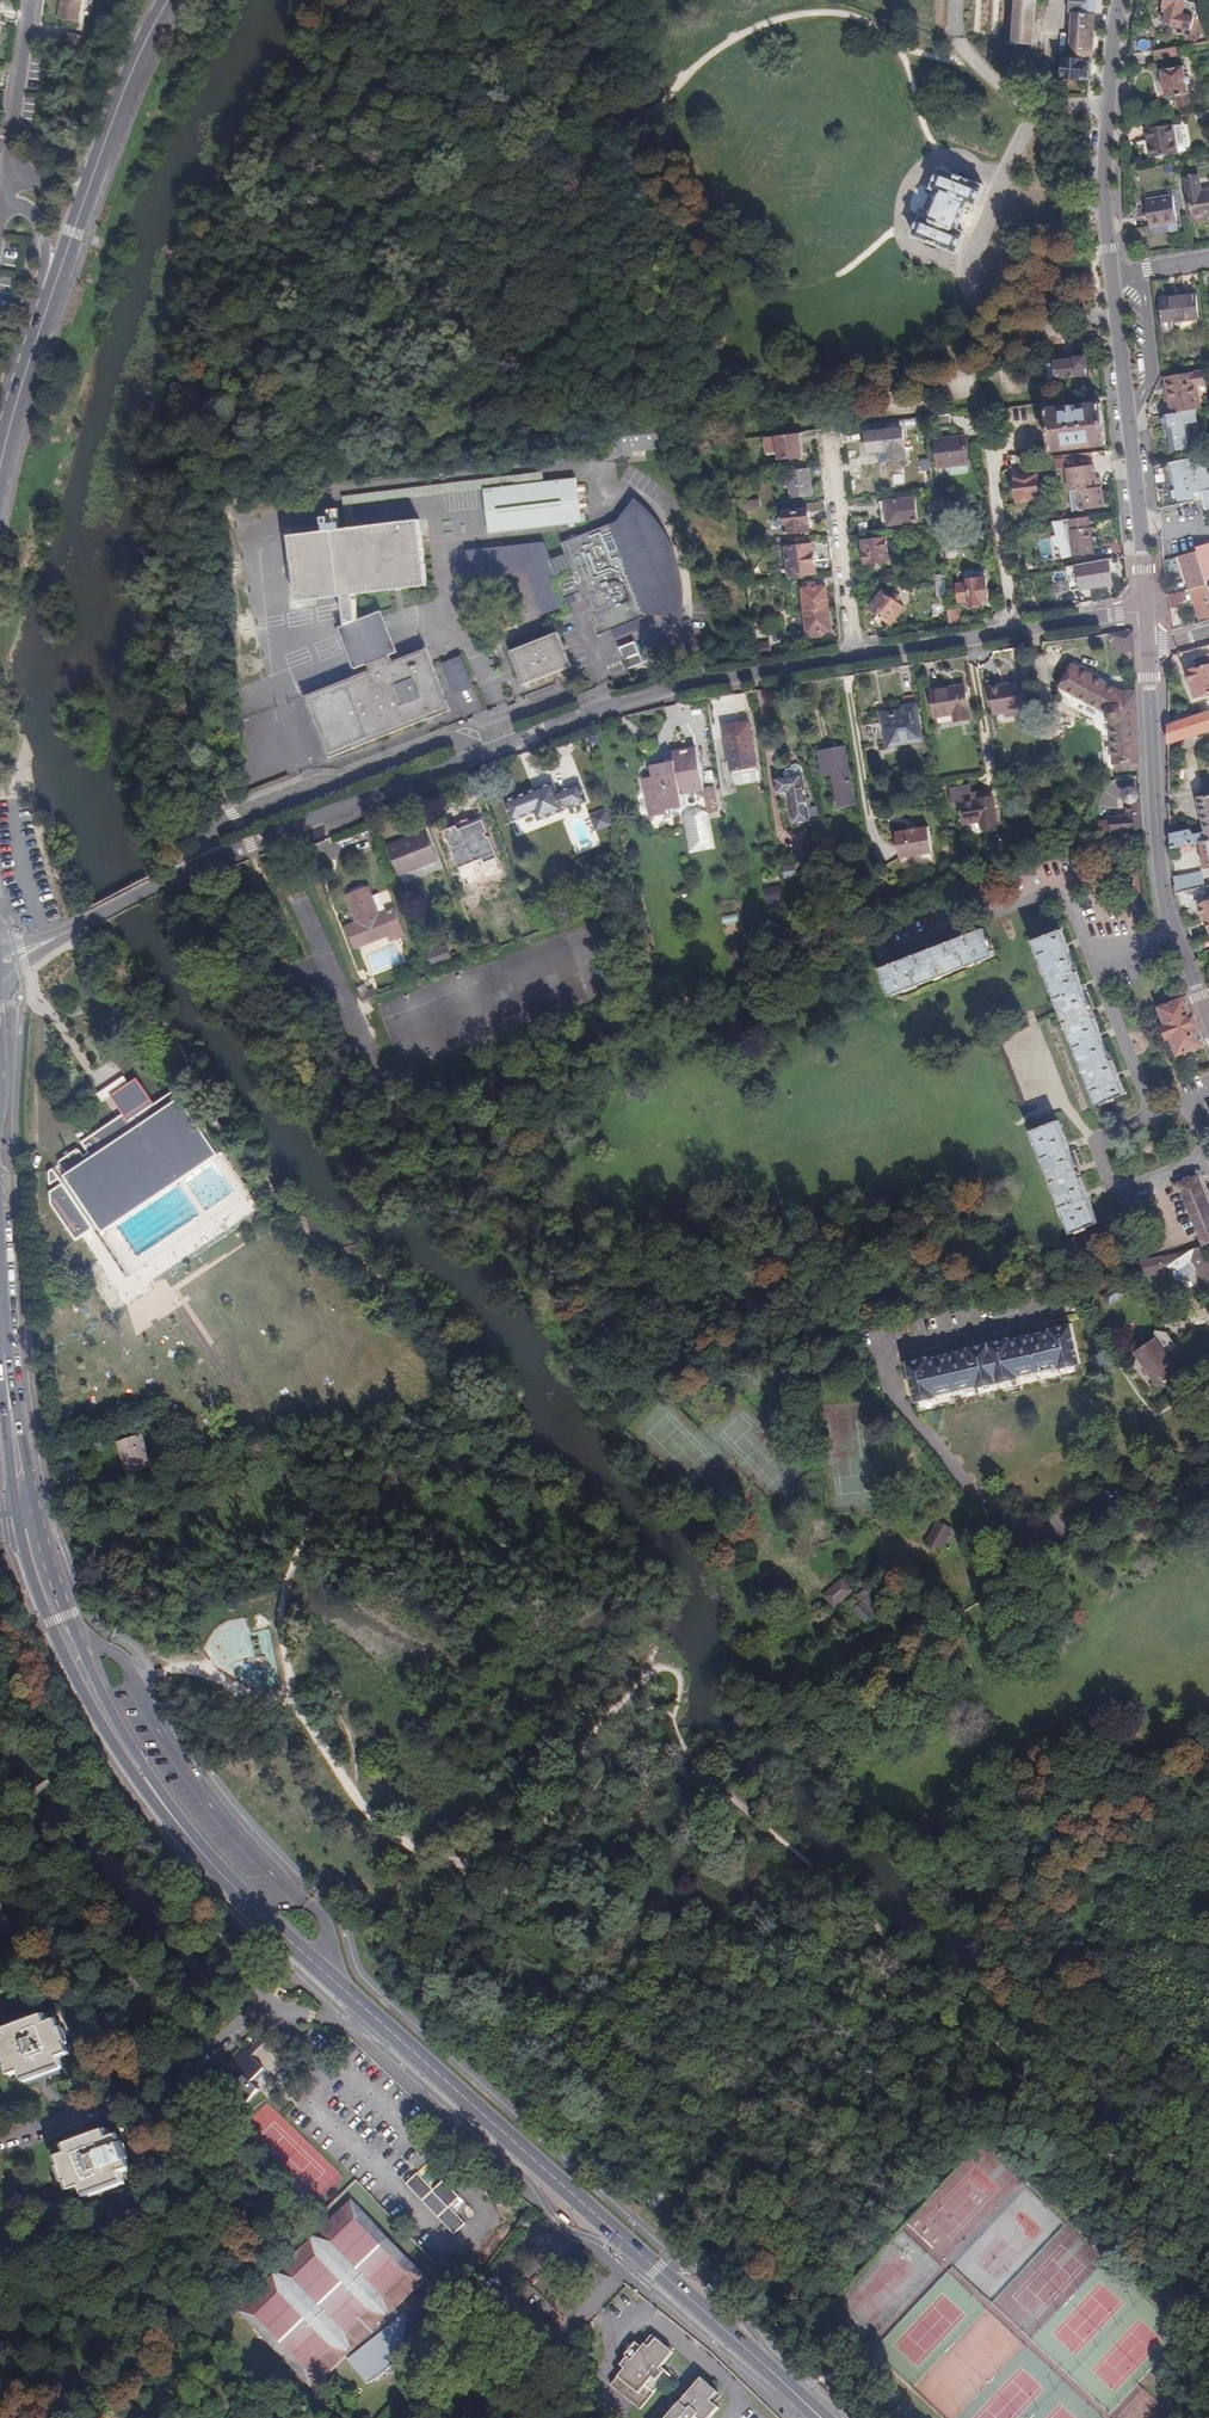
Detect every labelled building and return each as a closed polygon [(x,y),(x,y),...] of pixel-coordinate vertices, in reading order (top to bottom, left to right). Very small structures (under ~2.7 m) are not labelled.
[(56,18),(77,21),(79,4),(75,4),(76,0),(58,0),(56,18)] [(1035,46),(1037,0),(1018,0),(1015,41),(1007,41),(1007,45),(1035,46)] [(1095,0),(1070,0),(1069,15),(1075,16),(1093,17),(1095,0)] [(1179,0),(1165,0),(1163,8),(1168,10),(1165,25),(1190,32),(1193,19),(1189,18),(1192,3),(1185,1),(1179,0)] [(997,39),(1010,39),(1011,17),(998,16),(997,39)] [(1090,79),(1093,17),(1075,16),(1072,61),(1065,61),(1064,79),(1082,80),(1082,79),(1090,79)] [(56,39),(74,42),(75,32),(57,30),(56,39)] [(1150,41),(1131,44),(1130,56),(1149,53),(1152,52),(1150,41)] [(1182,47),(1184,55),(1190,54),(1188,45),(1182,47)] [(1156,51),(1155,52),(1156,61),(1176,57),(1175,48),(1156,51)] [(1149,53),(1130,56),(1129,69),(1151,65),(1149,53)] [(1184,77),(1182,67),(1160,70),(1164,98),(1175,97),(1176,107),(1188,105),(1185,85),(1187,85),(1188,83),(1188,78),(1184,77)] [(888,84),(896,110),(904,107),(896,81),(888,84)] [(1177,153),(1172,126),(1145,130),(1151,158),(1177,153)] [(960,146),(958,153),(978,160),(980,153),(960,146)] [(909,236),(955,254),(964,232),(956,229),(961,218),(966,204),(974,207),(983,186),(937,167),(928,189),(936,192),(931,205),(926,217),(918,214),(909,236)] [(1187,194),(1191,220),(1208,218),(1208,191),(1203,191),(1199,174),(1183,176),(1186,194),(1187,194)] [(1030,208),(1039,210),(1043,192),(1035,190),(1030,208)] [(1168,225),(1176,223),(1171,197),(1144,201),(1149,228),(1168,225)] [(1176,223),(1168,225),(1170,233),(1177,232),(1176,223)] [(1196,296),(1159,300),(1162,330),(1173,330),(1172,322),(1198,319),(1196,296)] [(1058,380),(1086,377),(1084,359),(1056,362),(1056,363),(1047,365),(1049,379),(1058,378),(1058,380)] [(1172,414),(1194,410),(1197,409),(1193,385),(1203,384),(1201,371),(1165,377),(1172,414)] [(1052,453),(1106,447),(1101,406),(1060,411),(1060,407),(1052,408),(1052,412),(1047,412),(1052,453)] [(1172,414),(1162,415),(1164,427),(1168,426),(1173,450),(1191,446),(1187,423),(1196,422),(1194,410),(1172,414)] [(950,427),(949,416),(933,417),(934,428),(950,427)] [(926,427),(924,419),(864,426),(865,433),(864,433),(866,453),(877,451),(879,465),(905,462),(902,429),(926,427)] [(802,458),(799,434),(767,438),(769,455),(778,454),(780,461),(802,458)] [(946,476),(967,473),(963,438),(935,442),(937,467),(945,466),(946,476)] [(732,448),(732,456),(742,455),(741,447),(732,448)] [(1182,504),(1198,501),(1197,492),(1204,491),(1207,507),(1208,507),(1208,468),(1206,455),(1173,461),(1182,504)] [(1093,465),(1066,468),(1071,511),(1103,507),(1100,487),(1096,487),(1095,479),(1093,465)] [(812,497),(808,468),(787,471),(790,499),(812,497)] [(543,474),(342,497),(347,531),(356,530),(353,506),(483,491),(544,484),(543,474)] [(1015,495),(1039,492),(1036,476),(1015,478),(1015,485),(1014,485),(1015,495)] [(581,525),(576,480),(544,484),(483,491),(489,534),(581,525)] [(887,502),(889,526),(919,522),(915,498),(887,502)] [(737,502),(739,512),(758,510),(757,500),(737,502)] [(617,522),(561,544),(566,555),(572,570),(575,578),(558,584),(564,601),(580,594),(597,637),(611,632),(639,620),(646,618),(645,615),(676,621),(679,602),(678,587),(676,576),(674,568),(671,560),(664,544),(654,528),(649,521),(638,510),(631,504),(617,522)] [(781,531),(785,531),(785,535),(810,532),(807,511),(786,513),(788,522),(784,523),(783,515),(779,516),(776,521),(777,528),(781,531)] [(1089,518),(1068,521),(1054,523),(1059,538),(1062,538),(1065,548),(1062,549),(1067,560),(1073,557),(1095,554),(1094,545),(1098,544),(1097,536),(1093,537),(1092,529),(1091,529),(1089,518)] [(353,623),(360,621),(354,596),(398,590),(427,586),(424,558),(419,522),(356,530),(347,531),(327,533),(289,538),(297,604),(343,598),(346,626),(353,623)] [(930,534),(938,533),(938,531),(937,524),(929,526),(930,534)] [(949,538),(948,530),(938,531),(938,533),(939,539),(949,538)] [(1038,540),(1041,557),(1051,556),(1047,538),(1038,540)] [(866,566),(890,564),(887,540),(863,543),(866,566)] [(475,550),(466,551),(469,579),(526,574),(543,617),(562,608),(550,577),(554,575),(555,577),(572,570),(566,555),(552,561),(545,543),(475,550)] [(1118,543),(1097,544),(1097,553),(1118,552),(1118,543)] [(1208,588),(1206,581),(1208,580),(1208,544),(1197,548),(1198,552),(1182,557),(1201,623),(1208,620),(1208,588)] [(789,577),(815,574),(812,546),(786,550),(789,577)] [(1110,570),(1108,560),(1094,562),(1095,570),(1079,572),(1081,590),(1109,586),(1107,570),(1110,570)] [(981,603),(989,602),(985,574),(981,572),(976,572),(972,570),(966,571),(964,574),(964,577),(967,580),(968,584),(957,586),(959,602),(970,601),(971,606),(981,605),(981,603)] [(935,597),(946,595),(943,574),(930,577),(930,582),(933,581),(935,597)] [(1029,594),(1027,585),(1019,586),(1020,595),(1029,594)] [(804,613),(828,610),(825,587),(815,588),(807,589),(801,590),(804,613)] [(892,624),(904,607),(899,602),(900,598),(896,594),(892,597),(883,591),(870,608),(892,624)] [(1180,603),(1187,601),(1185,591),(1178,593),(1180,603)] [(1181,608),(1180,603),(1178,593),(1170,595),(1173,609),(1181,608)] [(948,610),(950,625),(961,623),(959,609),(948,610)] [(831,632),(828,610),(804,613),(807,635),(810,634),(821,633),(831,632)] [(367,665),(390,656),(397,652),(384,616),(382,611),(360,621),(353,623),(346,626),(339,629),(355,670),(367,665)] [(639,620),(611,632),(614,640),(643,629),(639,620)] [(1133,632),(1111,634),(1118,641),(1123,645),(1134,654),(1133,632)] [(557,634),(509,652),(523,686),(570,668),(557,634)] [(770,654),(768,642),(754,643),(755,657),(770,654)] [(625,670),(642,665),(634,643),(618,649),(625,670)] [(1134,665),(1134,654),(1123,645),(1118,651),(1134,665)] [(1208,652),(1208,651),(1208,646),(1191,650),(1194,657),(1208,652)] [(392,663),(390,656),(367,665),(370,672),(304,699),(329,759),(451,710),(433,665),(430,660),(426,649),(392,663)] [(1206,655),(1191,660),(1194,670),(1187,673),(1187,675),(1185,677),(1186,681),(1188,684),(1191,684),(1196,698),(1208,694),(1208,662),(1206,655)] [(442,664),(454,696),(473,688),(461,657),(442,664)] [(1070,689),(1083,669),(1077,666),(1065,686),(1070,689)] [(1138,769),(1135,691),(1122,692),(1083,669),(1070,689),(1111,713),(1111,718),(1114,722),(1120,723),(1121,763),(1131,763),(1131,769),(1138,769)] [(1017,714),(1027,712),(1022,682),(990,687),(994,712),(1016,708),(1017,714)] [(963,686),(932,691),(935,715),(954,713),(955,720),(969,718),(963,686)] [(889,747),(922,741),(916,706),(914,706),(913,697),(903,698),(904,708),(903,708),(904,715),(884,718),(889,747)] [(1168,743),(1208,730),(1208,712),(1168,725),(1168,743)] [(758,768),(757,761),(752,729),(738,731),(739,737),(727,739),(731,765),(732,772),(758,768)] [(591,753),(599,751),(596,736),(587,738),(591,753)] [(841,805),(853,804),(844,749),(822,752),(825,773),(836,772),(841,805)] [(678,796),(702,793),(695,751),(671,754),(672,763),(654,766),(650,773),(651,778),(640,780),(646,818),(664,816),(663,812),(680,809),(678,796)] [(796,822),(810,820),(802,769),(798,765),(794,765),(791,769),(787,769),(785,773),(785,778),(777,779),(779,794),(791,792),(796,822)] [(533,813),(536,821),(584,803),(577,785),(555,794),(551,784),(503,802),(510,821),(533,813)] [(711,791),(702,793),(705,813),(715,811),(711,791)] [(1172,851),(1200,844),(1208,841),(1208,795),(1197,798),(1205,833),(1194,836),(1190,830),(1170,835),(1172,851)] [(992,796),(959,801),(963,820),(980,817),(982,827),(997,824),(992,796)] [(1112,834),(1124,832),(1144,829),(1141,797),(1136,798),(1134,796),(1130,796),(1128,799),(1129,815),(1110,817),(1111,820),(1112,834)] [(754,816),(764,815),(761,797),(751,798),(754,816)] [(689,852),(712,848),(706,813),(698,809),(688,811),(682,818),(689,852)] [(1112,834),(1111,820),(1101,822),(1104,836),(1112,834)] [(929,830),(896,835),(900,860),(932,855),(929,830)] [(406,872),(436,861),(425,833),(395,845),(406,872)] [(835,847),(833,836),(821,838),(823,849),(835,847)] [(1200,844),(1205,870),(1208,869),(1208,841),(1200,844)] [(1051,851),(1061,848),(1059,842),(1049,844),(1051,851)] [(1201,875),(1182,880),(1185,893),(1205,889),(1201,875)] [(1174,882),(1175,896),(1185,893),(1182,880),(1174,882)] [(390,941),(405,934),(394,909),(378,915),(367,888),(347,896),(358,923),(347,927),(355,947),(387,934),(390,941)] [(1201,905),(1208,928),(1208,902),(1201,905)] [(881,969),(892,996),(994,957),(984,930),(881,969)] [(1096,1106),(1125,1095),(1113,1062),(1112,1063),(1073,961),(1074,961),(1062,931),(1033,942),(1096,1106)] [(425,952),(430,967),(451,959),(445,944),(425,952)] [(365,982),(358,985),(361,992),(368,989),(365,982)] [(368,989),(361,992),(364,999),(378,994),(375,987),(368,989)] [(1205,1046),(1186,996),(1158,1007),(1164,1024),(1160,1026),(1166,1042),(1171,1040),(1177,1057),(1205,1046)] [(127,1072),(122,1059),(105,1065),(109,1078),(127,1072)] [(205,1136),(173,1092),(172,1091),(171,1091),(170,1091),(168,1091),(152,1103),(134,1077),(126,1083),(120,1087),(108,1095),(109,1096),(121,1113),(116,1117),(80,1143),(87,1153),(83,1156),(80,1152),(79,1151),(78,1151),(76,1151),(75,1151),(60,1161),(59,1162),(59,1163),(59,1164),(59,1165),(59,1166),(92,1217),(205,1136)] [(120,1087),(126,1083),(122,1077),(96,1095),(101,1102),(105,1099),(109,1096),(108,1095),(120,1087)] [(1058,1121),(1030,1132),(1069,1235),(1097,1224),(1058,1121)] [(205,1136),(92,1217),(134,1275),(247,1195),(205,1136)] [(47,1173),(48,1185),(49,1185),(58,1178),(52,1169),(48,1171),(47,1172),(47,1173)] [(1202,1248),(1208,1243),(1208,1206),(1197,1175),(1177,1183),(1202,1248)] [(49,1204),(74,1241),(82,1236),(92,1228),(61,1184),(49,1193),(49,1204)] [(1138,1263),(1142,1279),(1170,1272),(1172,1276),(1190,1264),(1207,1290),(1208,1289),(1208,1262),(1200,1249),(1138,1263)] [(1111,1305),(1124,1296),(1117,1287),(1101,1298),(1108,1308),(1111,1305)] [(157,1292),(148,1300),(159,1314),(168,1307),(157,1292)] [(1124,1296),(1111,1305),(1117,1313),(1131,1303),(1125,1295),(1124,1296)] [(1062,1369),(1082,1364),(1073,1326),(1063,1328),(1053,1330),(1053,1332),(1033,1336),(1013,1341),(1013,1339),(1002,1341),(992,1344),(981,1346),(971,1348),(971,1350),(951,1355),(931,1360),(931,1357),(921,1360),(910,1362),(915,1385),(919,1401),(940,1397),(940,1395),(960,1391),(980,1386),(980,1388),(1001,1383),(1022,1378),(1022,1377),(1041,1372),(1061,1368),(1062,1369)] [(1154,1341),(1135,1355),(1159,1389),(1178,1375),(1154,1341)] [(150,1469),(138,1436),(117,1443),(129,1477),(150,1469)] [(200,1462),(212,1457),(208,1448),(197,1452),(200,1462)] [(937,1523),(925,1544),(941,1552),(952,1531),(937,1523)] [(842,1579),(823,1596),(834,1608),(853,1591),(842,1579)] [(879,1610),(867,1598),(853,1610),(865,1623),(879,1610)] [(1124,1869),(1114,1876),(1115,1878),(1124,1887),(1133,1881),(1124,1869)] [(1114,1876),(1093,1893),(1095,1895),(1097,1895),(1099,1898),(1112,1888),(1111,1886),(1116,1882),(1115,1878),(1114,1876)] [(1208,1950),(1208,1930),(1201,1929),(1198,1949),(1208,1950)] [(1027,1981),(1042,1993),(1049,1983),(1035,1971),(1027,1981)] [(68,2045),(62,2030),(60,2030),(56,2021),(47,2024),(44,2018),(4,2030),(7,2039),(0,2041),(0,2052),(0,2059),(4,2069),(6,2068),(10,2077),(20,2073),(23,2082),(62,2067),(59,2059),(68,2055),(65,2046),(68,2045)] [(274,2083),(289,2069),(265,2044),(249,2058),(243,2053),(230,2065),(243,2079),(224,2098),(238,2112),(258,2093),(251,2086),(265,2073),(274,2083)] [(130,2161),(124,2144),(122,2146),(119,2138),(108,2141),(105,2133),(67,2147),(69,2155),(59,2159),(62,2168),(60,2169),(66,2184),(69,2184),(72,2192),(81,2188),(84,2196),(123,2182),(120,2174),(130,2170),(127,2162),(130,2161)] [(447,2206),(458,2197),(442,2180),(431,2189),(416,2173),(404,2184),(452,2234),(464,2223),(447,2206)] [(406,2312),(403,2315),(396,2307),(427,2277),(353,2198),(239,2311),(314,2388),(349,2353),(352,2356),(351,2358),(369,2381),(382,2373),(398,2358),(407,2344),(410,2329),(409,2318),(406,2312)] [(644,2408),(671,2373),(663,2366),(674,2351),(653,2336),(644,2348),(637,2343),(628,2356),(629,2357),(623,2366),(627,2370),(615,2386),(644,2408)] [(720,2391),(703,2377),(668,2417),(696,2417),(698,2416),(700,2417),(709,2417),(720,2406),(713,2400),(720,2391)]
